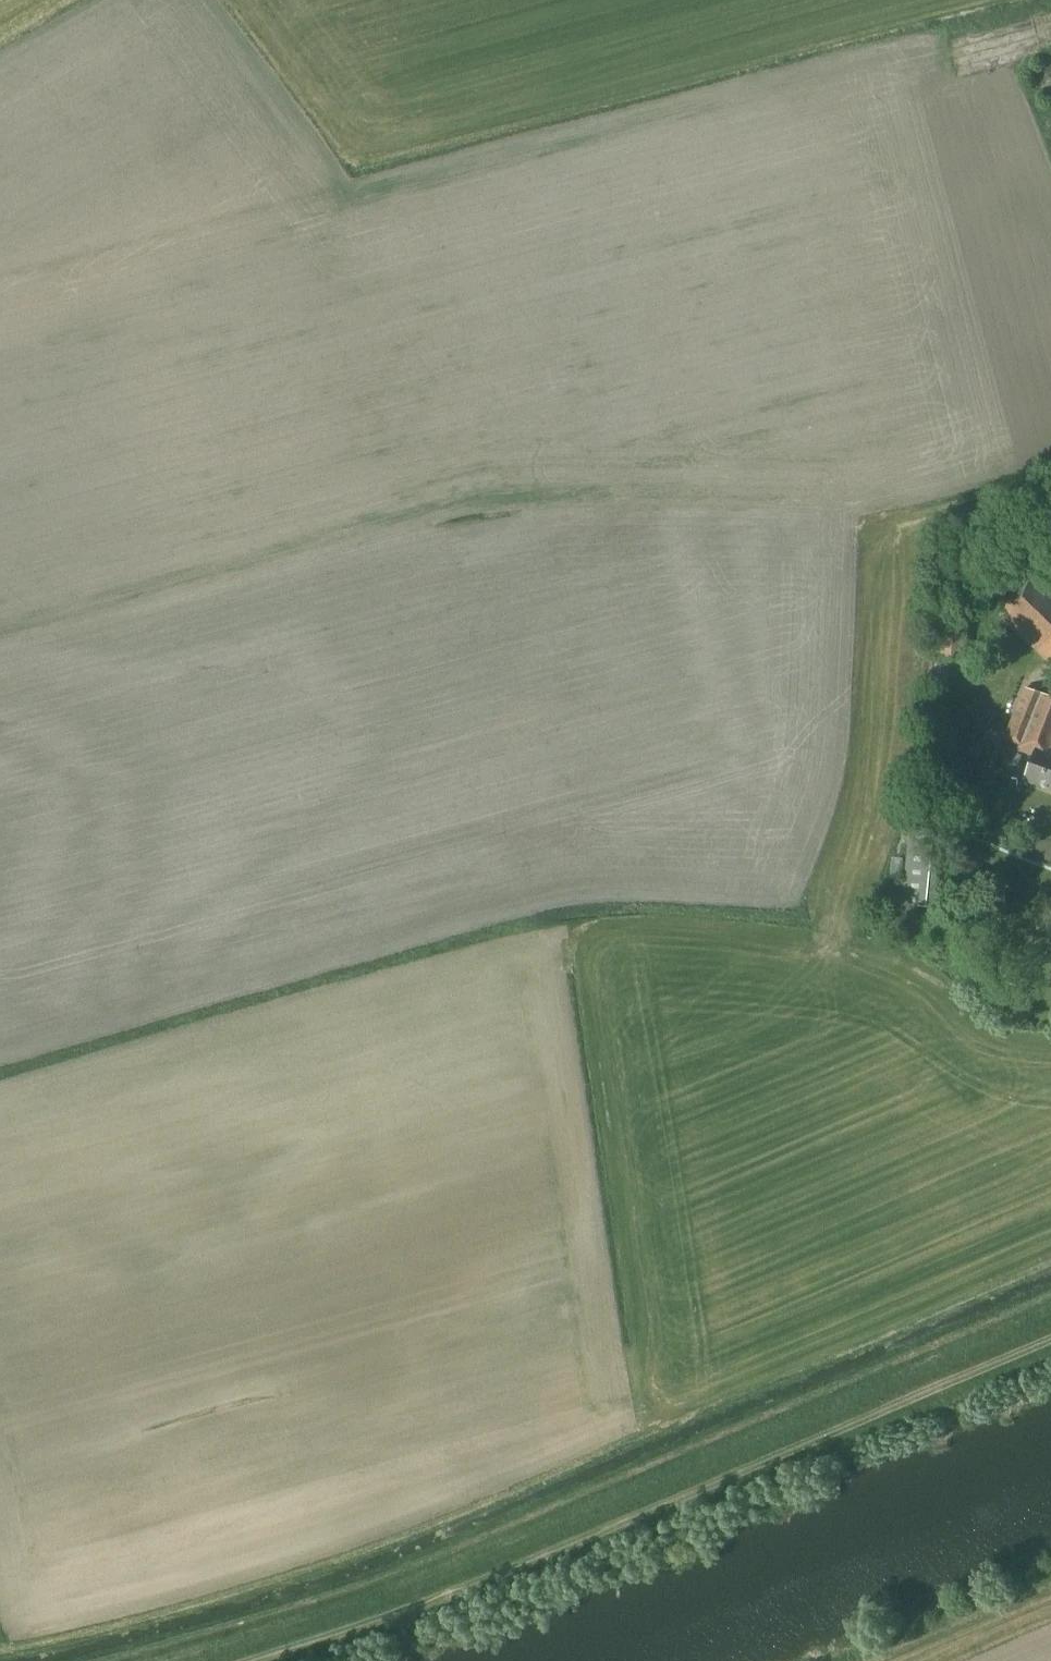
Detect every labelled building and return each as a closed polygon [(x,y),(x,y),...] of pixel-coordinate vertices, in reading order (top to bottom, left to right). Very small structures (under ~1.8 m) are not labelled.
[(1039,569),(995,612),(1050,667),(1050,581),(1039,569)] [(1023,687),(1003,738),(1017,744),(1014,751),(1033,758),(1024,781),(1050,791),(1050,697),(1023,687)] [(927,908),(934,831),(908,828),(901,906),(927,908)]
